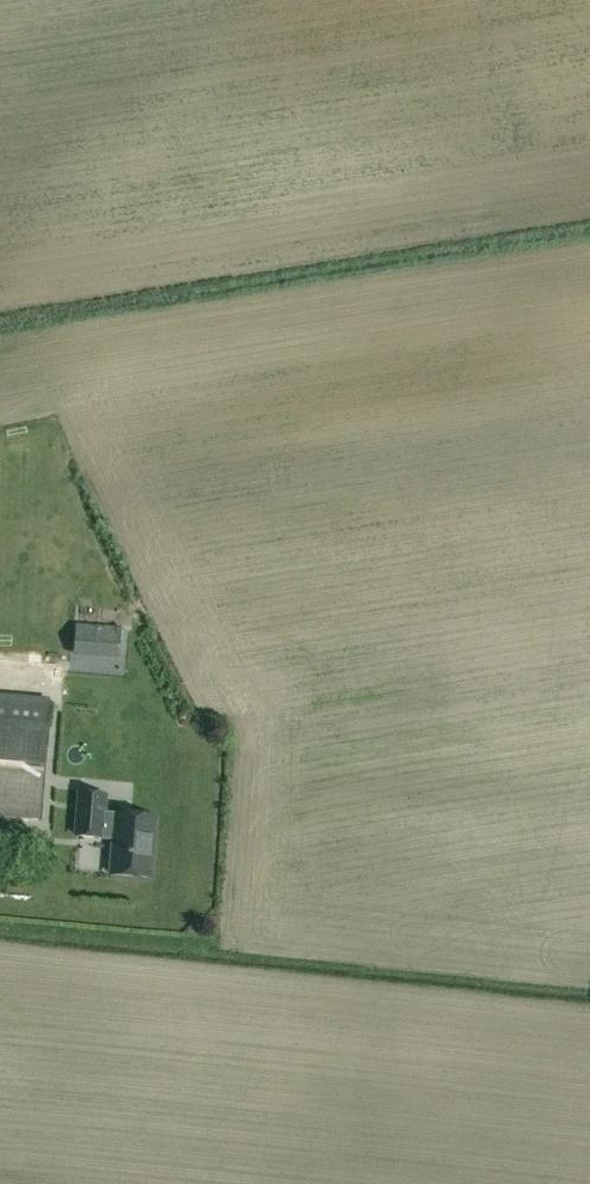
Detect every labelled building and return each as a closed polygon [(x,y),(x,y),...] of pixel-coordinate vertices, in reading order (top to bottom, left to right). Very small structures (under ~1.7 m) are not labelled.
[(46,724),(0,720),(0,818),(38,821),(46,724)] [(102,837),(114,838),(111,874),(150,878),(154,820),(103,816),(105,797),(80,795),(76,836),(102,838),(102,837)] [(111,857),(111,839),(85,838),(84,856),(111,857)]
